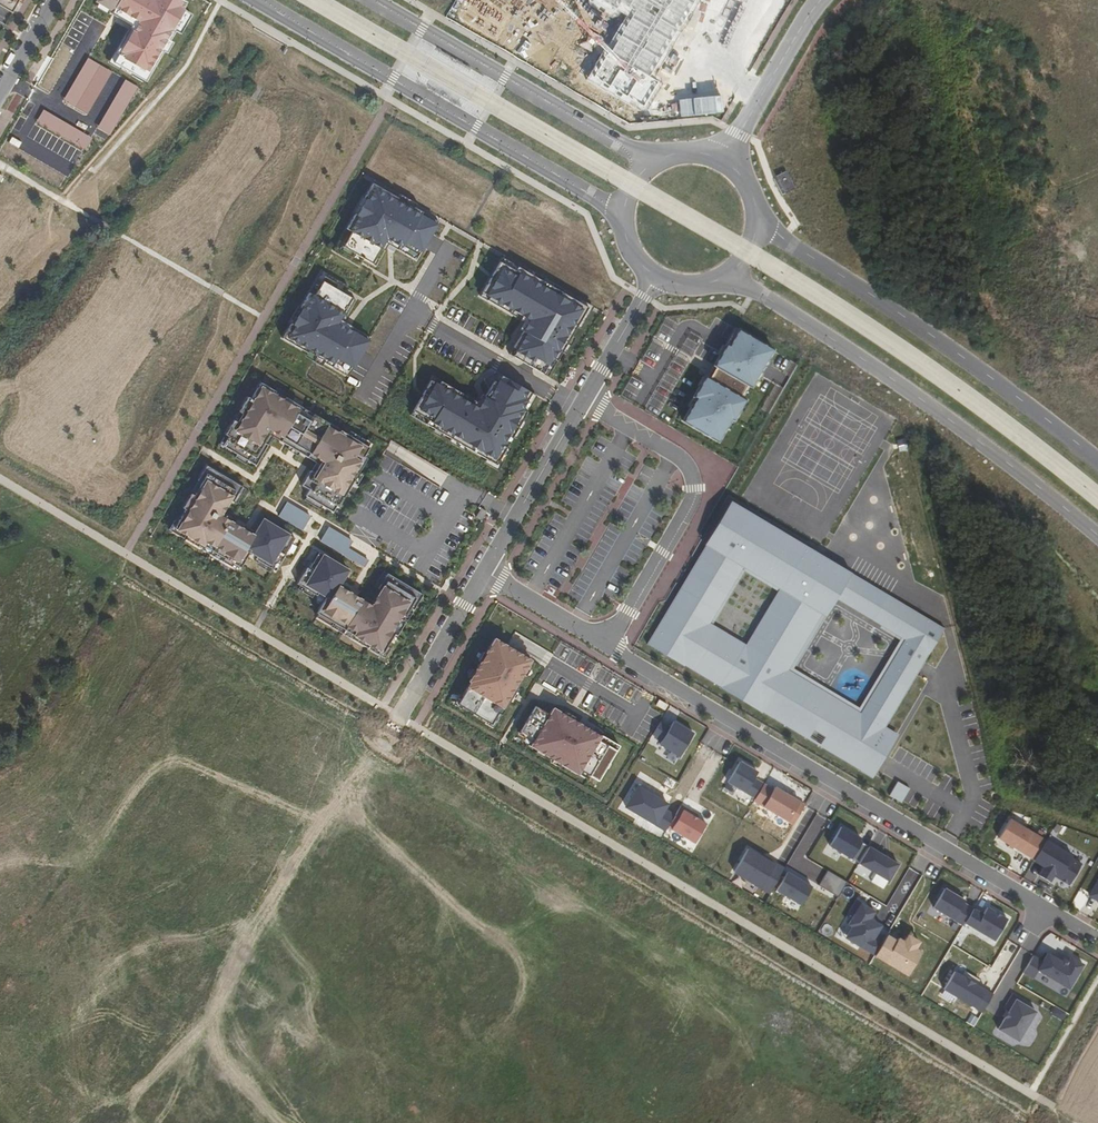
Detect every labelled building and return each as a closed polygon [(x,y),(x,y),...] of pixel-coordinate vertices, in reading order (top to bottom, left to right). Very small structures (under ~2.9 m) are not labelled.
[(20,0),(0,0),(0,5),(13,13),(20,0)] [(149,78),(164,52),(171,41),(176,31),(187,12),(183,10),(187,3),(182,0),(98,0),(96,2),(99,4),(110,10),(117,14),(116,16),(132,26),(117,52),(120,55),(114,63),(121,68),(131,73),(134,70),(136,71),(147,77),(149,78)] [(445,17),(629,124),(712,116),(721,121),(792,0),(455,0),(445,17)] [(107,14),(110,10),(99,4),(96,8),(107,14)] [(192,15),(187,12),(176,31),(181,34),(192,15)] [(175,43),(171,41),(164,52),(169,54),(175,43)] [(120,55),(117,52),(116,52),(109,63),(120,70),(121,68),(114,63),(120,55)] [(65,100),(89,114),(113,72),(89,58),(65,100)] [(144,82),(147,77),(136,71),(133,75),(144,82)] [(111,135),(139,87),(126,80),(98,128),(111,135)] [(93,139),(45,110),(38,120),(86,149),(93,139)] [(417,259),(439,222),(414,208),(397,198),(373,183),(364,197),(354,215),(333,251),(359,266),(363,259),(375,266),(386,247),(388,243),(396,248),(417,259)] [(416,204),(400,194),(397,198),(414,208),(416,204)] [(354,215),(364,197),(362,196),(352,213),(354,215)] [(396,248),(388,243),(386,247),(394,251),(396,248)] [(571,337),(588,308),(559,290),(542,281),(534,276),(526,272),(502,258),(480,296),(522,320),(524,317),(529,320),(516,342),(509,354),(548,377),(562,353),(571,337)] [(325,363),(350,377),(371,339),(351,327),(343,322),(345,319),(356,300),(344,293),(348,286),(322,271),(301,308),(291,325),(283,339),(308,353),(325,363)] [(560,288),(544,278),(542,281),(559,290),(560,288)] [(580,329),(593,307),(579,299),(578,302),(588,308),(577,327),(580,329)] [(289,324),(291,325),(301,308),(299,306),(289,324)] [(516,342),(529,320),(524,317),(522,320),(525,322),(514,341),(516,342)] [(345,319),(343,322),(351,327),(353,323),(345,319)] [(744,399),(740,397),(747,385),(751,387),(755,380),(760,371),(763,366),(768,357),(772,349),(735,328),(723,349),(718,359),(714,365),(716,367),(709,379),(706,378),(705,377),(693,397),(696,399),(691,408),(683,421),(718,442),(726,428),(731,419),(733,420),(745,400),(744,399)] [(565,355),(575,339),(571,337),(562,353),(565,355)] [(718,359),(723,349),(720,348),(715,357),(718,359)] [(308,353),(306,357),(323,367),(325,363),(308,353)] [(766,367),(771,358),(768,357),(763,366),(766,367)] [(709,379),(716,367),(714,365),(706,378),(709,379)] [(758,382),(763,372),(760,371),(755,380),(758,382)] [(522,421),(537,396),(496,372),(484,379),(489,388),(486,394),(478,408),(473,405),(475,401),(433,377),(410,415),(434,429),(496,465),(508,446),(513,437),(522,421)] [(348,435),(341,430),(339,433),(327,427),(329,424),(285,397),(283,401),(274,395),(276,391),(261,383),(251,399),(248,397),(239,412),(242,414),(237,422),(234,420),(225,435),(228,437),(223,446),(237,454),(248,461),(256,466),(268,445),(264,443),(272,431),(283,438),(281,442),(289,447),(300,453),(308,458),(311,454),(322,461),(315,473),(311,471),(302,486),(310,490),(306,496),(307,497),(323,506),(333,512),(337,506),(339,506),(353,482),(359,473),(367,459),(364,457),(370,448),(368,447),(359,441),(357,440),(348,435)] [(744,399),(751,387),(747,385),(740,397),(744,399)] [(285,397),(276,391),(274,395),(283,401),(285,397)] [(478,408),(486,394),(484,393),(478,403),(475,401),(473,405),(478,408)] [(691,408),(696,399),(693,397),(692,396),(687,405),(691,408)] [(237,422),(242,414),(239,412),(234,420),(237,422)] [(729,430),(734,421),(733,420),(731,419),(726,428),(729,430)] [(517,439),(526,423),(522,421),(513,437),(517,439)] [(341,430),(329,424),(327,427),(339,433),(341,430)] [(443,434),(434,429),(432,433),(440,437),(443,434)] [(283,438),(272,431),(264,443),(268,445),(273,437),(281,442),(283,438)] [(359,436),(350,431),(348,435),(357,440),(359,436)] [(228,437),(225,435),(219,444),(223,446),(228,437)] [(371,443),(361,437),(359,441),(368,447),(371,443)] [(465,452),(467,448),(450,438),(448,442),(465,452)] [(498,471),(511,448),(508,446),(496,465),(486,459),(484,463),(498,471)] [(300,453),(289,447),(287,450),(298,456),(300,453)] [(248,461),(237,454),(235,458),(246,465),(248,461)] [(315,473),(322,461),(311,454),(308,458),(316,463),(311,471),(315,473)] [(230,522),(221,516),(223,513),(230,500),(234,502),(243,487),(207,466),(198,481),(202,483),(201,485),(195,494),(194,496),(192,494),(183,508),(186,510),(178,522),(175,528),(186,535),(188,537),(186,540),(201,549),(203,545),(204,546),(223,557),(225,558),(223,562),(237,570),(239,567),(241,568),(251,552),(258,556),(256,560),(259,561),(273,570),(276,571),(296,539),(264,520),(254,536),(243,529),(230,522)] [(359,473),(353,482),(357,485),(363,475),(359,473)] [(195,494),(201,485),(197,483),(191,492),(195,494)] [(237,504),(246,489),(243,487),(234,502),(237,504)] [(323,506),(307,497),(305,500),(321,510),(323,506)] [(284,502),(276,517),(301,531),(310,516),(284,502)] [(804,700),(780,686),(789,670),(834,596),(848,572),(832,563),(733,503),(708,545),(716,550),(709,563),(707,562),(688,593),(690,594),(683,607),(674,602),(658,629),(656,628),(647,643),(662,653),(663,652),(808,739),(813,730),(825,737),(819,746),(859,770),(858,771),(871,779),(883,760),(880,758),(883,753),(885,754),(896,735),(884,728),(944,628),(928,618),(927,619),(886,595),(872,619),(906,639),(862,713),(814,685),(804,700)] [(476,518),(482,521),(487,512),(481,509),(476,518)] [(230,522),(232,518),(223,513),(221,516),(230,522)] [(186,535),(175,528),(178,522),(175,520),(169,530),(184,539),(186,535)] [(256,532),(245,526),(243,529),(254,536),(256,532)] [(363,567),(367,559),(346,548),(351,540),(326,526),(318,542),(363,567)] [(223,557),(204,546),(202,550),(221,561),(223,557)] [(410,609),(411,608),(414,610),(423,595),(388,573),(379,589),(382,591),(374,603),(372,606),(363,601),(350,593),(339,587),(341,583),(349,570),(317,552),(298,584),(301,586),(315,594),(318,596),(320,592),(327,597),(318,613),(319,614),(317,618),(332,626),(334,623),(335,624),(354,635),(356,636),(354,639),(368,648),(370,645),(372,646),(384,653),(387,647),(395,634),(397,636),(406,622),(403,620),(404,619),(410,609)] [(273,570),(259,561),(257,565),(271,573),(273,570)] [(379,589),(388,573),(384,571),(375,587),(379,589)] [(886,595),(848,572),(834,596),(872,619),(886,595)] [(352,590),(341,583),(339,587),(350,593),(352,590)] [(315,594),(301,586),(299,589),(313,598),(315,594)] [(374,603),(365,597),(363,601),(372,606),(374,603)] [(408,621),(414,611),(410,609),(404,619),(408,621)] [(354,635),(335,624),(333,627),(352,639),(354,635)] [(531,660),(494,639),(485,654),(480,662),(475,670),(470,679),(469,682),(470,682),(462,696),(457,704),(462,707),(486,721),(491,724),(498,713),(501,715),(512,697),(517,688),(522,680),(520,679),(521,677),(526,668),(531,660)] [(385,659),(391,649),(387,647),(384,653),(372,646),(370,650),(385,659)] [(470,679),(475,670),(472,669),(467,677),(470,679)] [(814,685),(789,670),(780,686),(804,700),(814,685)] [(457,704),(462,696),(459,694),(453,704),(461,709),(462,707),(457,704)] [(659,700),(656,705),(665,710),(668,705),(659,700)] [(579,723),(553,708),(549,714),(535,706),(520,731),(534,740),(532,742),(530,746),(537,750),(546,755),(552,759),(560,764),(578,774),(578,773),(580,770),(589,775),(591,772),(600,778),(616,750),(602,742),(605,737),(580,722),(579,723)] [(491,724),(486,721),(485,723),(493,728),(501,715),(498,713),(491,724)] [(670,727),(661,722),(653,735),(663,740),(660,744),(681,756),(694,733),(674,721),(670,727)] [(813,730),(808,739),(819,746),(825,737),(813,730)] [(519,734),(532,742),(534,740),(520,731),(519,734)] [(602,742),(616,750),(619,746),(605,737),(602,742)] [(756,799),(765,785),(755,779),(758,772),(740,762),(728,782),(756,799)] [(580,770),(578,773),(587,778),(589,775),(580,770)] [(598,781),(600,778),(591,772),(589,775),(598,781)] [(900,802),(909,788),(897,781),(888,795),(900,802)] [(657,794),(640,784),(626,807),(666,831),(668,827),(675,816),(665,810),(668,804),(655,797),(657,794)] [(755,801),(789,822),(800,803),(775,788),(774,790),(765,785),(756,799),(755,801)] [(805,806),(800,803),(789,822),(794,825),(805,806)] [(675,816),(668,827),(696,843),(707,824),(697,818),(691,815),(693,813),(681,806),(675,816)] [(998,839),(1034,860),(1046,841),(1010,819),(998,839)] [(831,846),(859,863),(869,847),(869,846),(860,841),(861,838),(842,827),(831,846)] [(1034,860),(1034,861),(1044,867),(1039,876),(1050,882),(1054,875),(1067,884),(1071,883),(1082,864),(1072,858),(1073,856),(1046,840),(1046,841),(1034,860)] [(859,863),(888,881),(898,864),(869,847),(859,863)] [(735,872),(771,893),(773,888),(784,870),(785,869),(775,863),(775,865),(749,849),(735,872)] [(784,870),(773,888),(777,891),(788,873),(784,870)] [(828,870),(818,885),(837,897),(846,882),(828,870)] [(802,905),(813,887),(788,873),(777,891),(802,905)] [(1090,896),(1097,901),(1097,881),(1090,896)] [(965,923),(973,909),(964,903),(965,901),(945,889),(934,908),(963,925),(965,923)] [(845,938),(875,956),(888,933),(890,931),(870,919),(875,912),(856,901),(850,911),(855,914),(848,925),(852,927),(845,938)] [(973,909),(965,923),(995,941),(1007,919),(987,908),(983,915),(973,909)] [(875,956),(908,975),(921,953),(888,933),(875,956)] [(994,970),(1004,974),(1015,949),(1005,944),(994,970)] [(1043,961),(1033,956),(1024,972),(1034,978),(1038,970),(1069,988),(1083,964),(1071,957),(1068,962),(1063,958),(1061,961),(1047,953),(1043,961)] [(944,990),(982,1013),(993,995),(975,984),(963,977),(954,972),(944,990)] [(964,975),(963,977),(975,984),(977,982),(964,975)] [(998,1029),(1019,1041),(1036,1011),(1024,1004),(1026,1001),(1013,994),(1004,1008),(1007,1009),(1009,1011),(1005,1018),(998,1029)]
